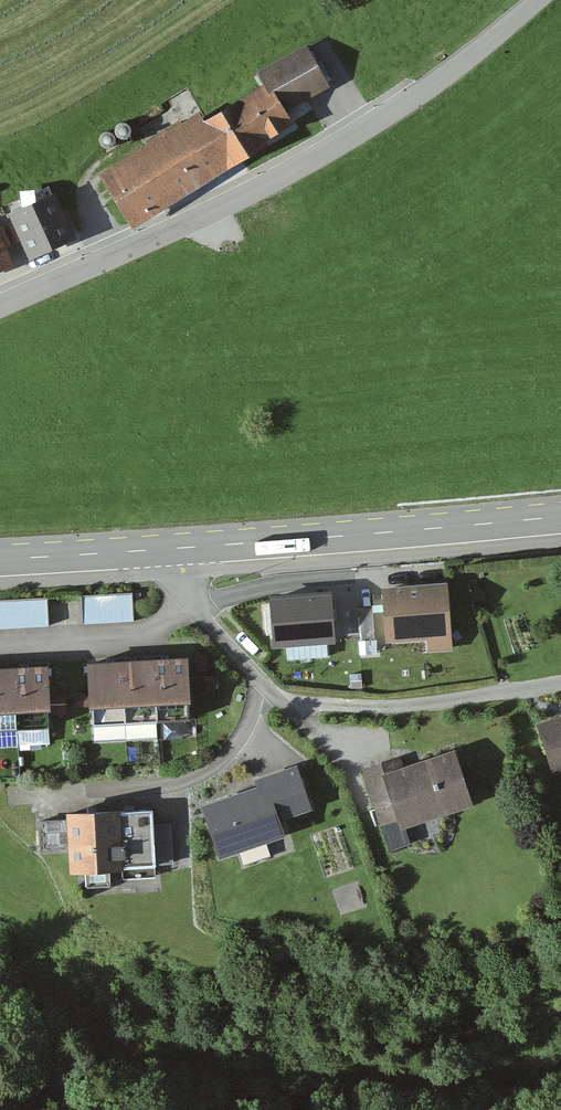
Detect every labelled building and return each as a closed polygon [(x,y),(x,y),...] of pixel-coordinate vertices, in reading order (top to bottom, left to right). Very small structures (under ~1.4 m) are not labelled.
[(212,106),(95,173),(123,222),(289,127),(282,116),(327,90),(304,49),(254,77),(260,87),(215,113),(212,106)] [(54,196),(8,217),(27,260),(73,240),(54,196)] [(448,581),(383,582),(386,640),(427,634),(428,647),(451,646),(448,581)] [(332,583),(268,590),(272,641),(337,636),(332,583)] [(132,595),(79,598),(80,629),(134,626),(132,595)] [(0,603),(0,633),(48,630),(46,600),(0,603)] [(192,658),(86,664),(89,729),(196,724),(192,658)] [(0,668),(0,730),(54,727),(50,665),(0,668)] [(52,680),(54,701),(72,700),(70,679),(52,680)] [(538,720),(553,771),(560,769),(560,713),(538,720)] [(385,762),(364,769),(389,850),(406,844),(399,822),(464,801),(448,752),(388,772),(385,762)] [(260,787),(205,805),(221,854),(281,834),(275,817),(308,806),(295,767),(258,780),(260,787)] [(64,836),(62,804),(42,805),(44,837),(64,836)] [(157,810),(160,848),(178,847),(175,809),(157,810)] [(125,810),(67,811),(69,870),(126,869),(125,810)]
